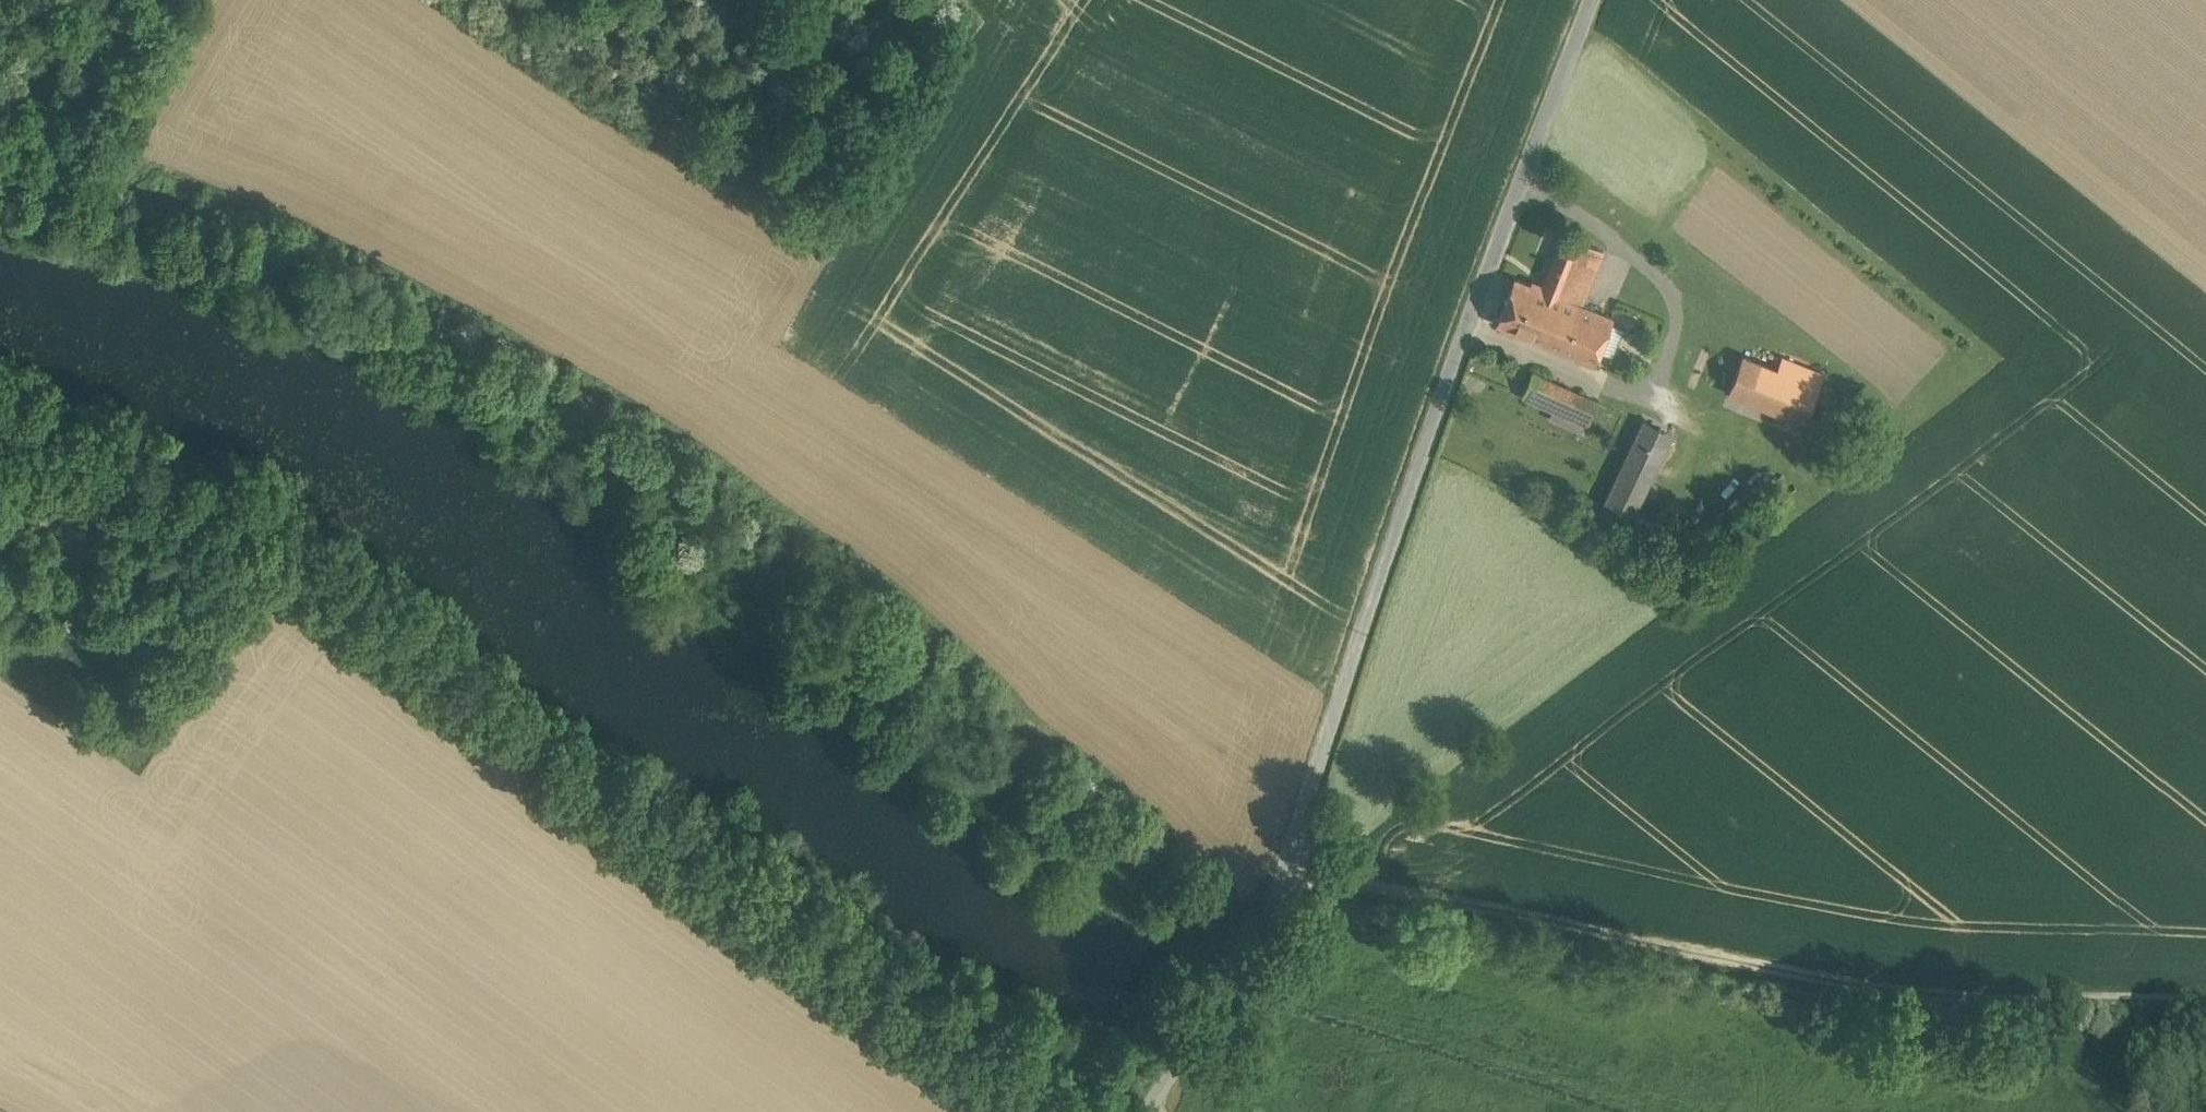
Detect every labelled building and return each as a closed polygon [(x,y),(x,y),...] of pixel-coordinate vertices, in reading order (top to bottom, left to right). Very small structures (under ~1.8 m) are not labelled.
[(1611,317),(1559,295),(1581,241),(1563,234),(1541,288),(1549,291),(1532,334),(1594,359),(1611,317)] [(1541,288),(1516,278),(1499,320),(1532,334),(1549,291),(1541,288)] [(1738,350),(1723,390),(1804,419),(1823,367),(1782,352),(1777,364),(1738,350)] [(1535,368),(1523,396),(1552,409),(1548,416),(1582,430),(1597,396),(1535,368)] [(1673,433),(1644,419),(1601,509),(1631,523),(1673,433)]
